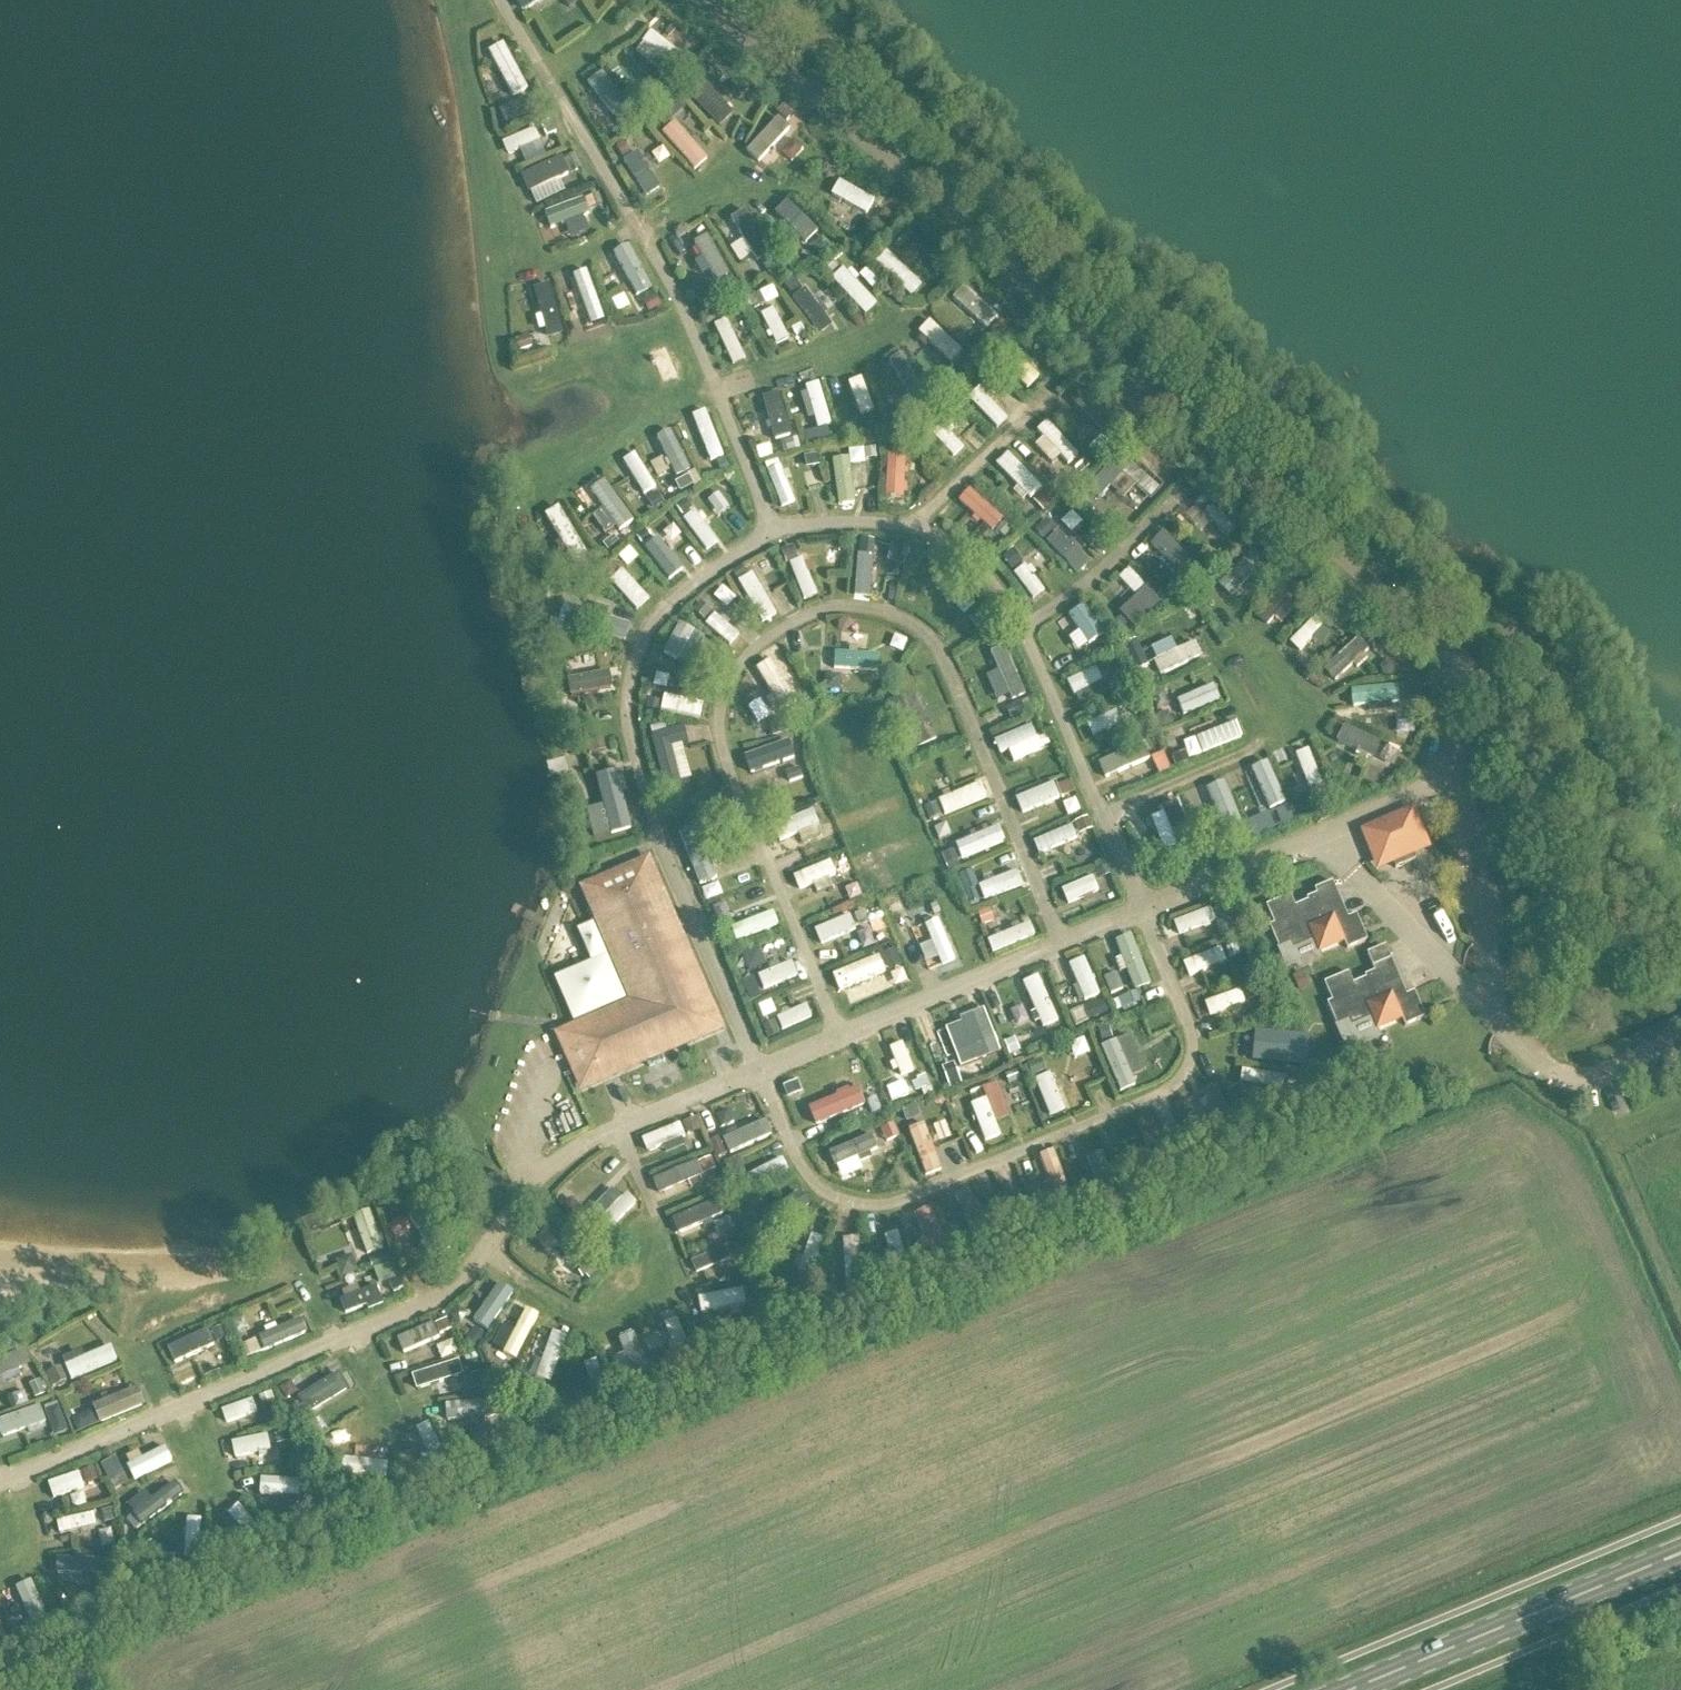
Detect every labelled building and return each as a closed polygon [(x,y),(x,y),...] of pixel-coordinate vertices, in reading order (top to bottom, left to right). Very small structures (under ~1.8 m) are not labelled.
[(525,13),(544,0),(516,0),(525,13)] [(567,11),(578,4),(580,3),(578,0),(559,0),(567,11)] [(645,34),(636,58),(666,68),(675,44),(645,34)] [(509,99),(526,92),(507,42),(490,48),(509,99)] [(715,52),(705,61),(714,71),(723,62),(715,52)] [(600,71),(586,84),(616,117),(630,104),(600,71)] [(720,128),(735,114),(699,76),(684,90),(720,128)] [(646,94),(634,97),(638,110),(649,107),(646,94)] [(680,99),(657,117),(666,130),(690,113),(680,99)] [(524,117),(534,113),(528,100),(518,105),(524,117)] [(775,115),(785,124),(793,116),(783,107),(775,115)] [(695,171),(710,159),(676,120),(662,133),(695,171)] [(550,124),(540,128),(546,140),(555,136),(550,124)] [(539,129),(502,142),(506,155),(521,150),(525,161),(547,153),(539,129)] [(793,142),(781,155),(791,164),(803,151),(793,142)] [(616,147),(623,159),(630,154),(623,143),(616,147)] [(645,197),(663,187),(641,150),(623,161),(645,197)] [(574,157),(565,161),(571,174),(580,170),(574,157)] [(857,207),(863,193),(831,179),(825,194),(857,207)] [(598,196),(586,201),(590,211),(602,207),(598,196)] [(887,211),(876,221),(885,230),(896,220),(887,211)] [(899,233),(891,240),(900,249),(908,242),(899,233)] [(712,234),(695,240),(712,283),(729,276),(712,234)] [(611,253),(635,298),(653,288),(630,243),(611,253)] [(876,261),(912,298),(924,286),(888,249),(876,261)] [(771,281),(783,274),(773,257),(761,265),(771,281)] [(822,267),(832,277),(840,270),(830,259),(822,267)] [(586,309),(600,304),(588,267),(574,272),(586,309)] [(869,267),(861,275),(876,290),(884,281),(869,267)] [(783,285),(792,298),(803,290),(793,278),(783,285)] [(730,281),(719,288),(724,297),(735,291),(730,281)] [(550,283),(532,288),(546,338),(564,334),(550,283)] [(703,284),(690,291),(700,308),(713,300),(703,284)] [(643,303),(649,314),(660,309),(652,294),(645,298),(646,301),(643,303)] [(758,296),(747,301),(751,310),(762,305),(758,296)] [(765,311),(772,345),(789,341),(782,308),(765,311)] [(714,310),(703,316),(708,326),(719,320),(714,310)] [(727,318),(714,324),(732,365),(745,359),(727,318)] [(1000,342),(1010,331),(1000,322),(990,333),(1000,342)] [(953,364),(963,353),(930,324),(920,335),(953,364)] [(1025,348),(1035,337),(1025,329),(1015,341),(1025,348)] [(529,337),(516,341),(519,352),(532,348),(529,337)] [(890,358),(909,401),(927,393),(907,350),(890,358)] [(1029,389),(1038,380),(1009,353),(1000,362),(1029,389)] [(964,379),(976,367),(966,357),(954,369),(964,379)] [(1075,363),(1070,369),(1076,375),(1082,370),(1075,363)] [(847,382),(861,417),(877,411),(863,376),(847,382)] [(954,395),(963,402),(968,397),(960,389),(954,395)] [(761,398),(774,442),(791,437),(778,392),(761,398)] [(909,403),(898,410),(905,423),(916,416),(909,403)] [(711,463),(727,456),(706,409),(691,415),(711,463)] [(926,440),(936,429),(926,420),(915,430),(926,440)] [(1109,436),(1116,443),(1125,433),(1118,426),(1109,436)] [(657,434),(672,477),(689,471),(674,428),(657,434)] [(829,442),(826,429),(803,435),(806,448),(829,442)] [(1102,439),(1089,452),(1098,461),(1111,448),(1102,439)] [(896,441),(883,443),(885,457),(898,455),(896,441)] [(1132,444),(1122,454),(1132,463),(1142,453),(1132,444)] [(864,451),(866,461),(876,460),(875,450),(864,451)] [(1029,500),(1042,488),(1008,451),(994,463),(1029,500)] [(636,452),(622,460),(643,497),(657,489),(636,452)] [(816,457),(803,460),(805,470),(818,468),(816,457)] [(727,460),(717,464),(721,474),(731,470),(727,460)] [(767,468),(781,508),(796,503),(783,463),(767,468)] [(692,474),(679,481),(685,491),(697,483),(692,474)] [(602,477),(590,487),(616,521),(628,512),(602,477)] [(956,501),(992,533),(1004,518),(969,487),(956,501)] [(1044,492),(1033,503),(1043,514),(1055,502),(1044,492)] [(647,501),(654,512),(665,505),(658,494),(647,501)] [(686,503),(676,509),(682,518),(691,511),(686,503)] [(558,506),(543,515),(573,562),(588,553),(558,506)] [(683,519),(708,552),(720,543),(695,510),(683,519)] [(1074,510),(1062,521),(1073,533),(1085,522),(1074,510)] [(1238,523),(1245,529),(1252,522),(1245,515),(1238,523)] [(1047,521),(1035,533),(1045,542),(1056,531),(1047,521)] [(645,532),(636,539),(642,547),(651,540),(645,532)] [(1073,569),(1087,557),(1066,533),(1052,544),(1073,569)] [(1270,537),(1259,547),(1269,557),(1280,548),(1270,537)] [(615,538),(603,546),(610,554),(621,546),(615,538)] [(1187,577),(1199,563),(1173,540),(1160,554),(1187,577)] [(861,542),(860,557),(873,558),(875,543),(861,542)] [(892,544),(888,558),(906,563),(911,550),(892,544)] [(793,547),(781,551),(786,565),(798,561),(793,547)] [(1013,552),(1002,560),(1012,572),(1022,564),(1013,552)] [(768,556),(756,563),(764,577),(776,570),(768,556)] [(1231,593),(1253,570),(1242,559),(1220,582),(1231,593)] [(1198,567),(1187,580),(1196,587),(1207,574),(1198,567)] [(1302,567),(1290,580),(1299,588),(1311,575),(1302,567)] [(742,568),(732,573),(736,581),(746,575),(742,568)] [(1135,597),(1119,611),(1133,628),(1161,604),(1131,568),(1119,578),(1135,597)] [(968,613),(978,602),(941,569),(932,579),(968,613)] [(762,625),(777,616),(753,573),(738,581),(762,625)] [(1278,620),(1297,591),(1284,582),(1264,610),(1278,620)] [(608,616),(611,610),(595,603),(585,625),(624,642),(631,626),(608,616)] [(700,603),(693,611),(704,621),(711,612),(700,603)] [(1089,647),(1105,638),(1085,604),(1069,613),(1089,647)] [(1322,611),(1290,641),(1301,653),(1333,623),(1322,611)] [(716,612),(705,625),(731,647),(742,634),(716,612)] [(980,612),(971,621),(978,628),(987,620),(980,612)] [(1122,641),(1122,642),(1131,635),(1123,625),(1114,632),(1122,641)] [(1372,627),(1361,638),(1368,645),(1379,634),(1372,627)] [(1108,639),(1093,649),(1100,658),(1114,649),(1108,639)] [(1197,641),(1171,653),(1167,645),(1153,651),(1163,674),(1204,655),(1197,641)] [(1136,642),(1121,649),(1133,675),(1148,668),(1136,642)] [(1332,684),(1364,653),(1354,642),(1322,673),(1332,684)] [(1008,646),(993,650),(1008,701),(1023,697),(1008,646)] [(841,669),(876,670),(877,653),(841,652),(841,669)] [(757,666),(781,712),(797,704),(774,658),(757,666)] [(1103,664),(1065,682),(1072,697),(1111,679),(1103,664)] [(567,693),(611,692),(610,674),(566,675),(567,693)] [(828,679),(828,690),(840,690),(840,679),(828,679)] [(1184,715),(1221,700),(1214,684),(1177,699),(1184,715)] [(1351,706),(1399,704),(1398,687),(1351,689),(1351,706)] [(1407,689),(1408,704),(1421,703),(1420,688),(1407,689)] [(764,720),(776,713),(765,695),(753,702),(764,720)] [(923,711),(913,716),(903,695),(884,704),(908,754),(937,741),(923,711)] [(646,701),(643,711),(656,714),(659,704),(646,701)] [(1019,703),(1005,710),(1010,720),(1024,713),(1019,703)] [(568,704),(553,706),(554,719),(569,717),(568,704)] [(1118,709),(1087,723),(1093,737),(1125,723),(1118,709)] [(1168,713),(1154,719),(1159,730),(1173,725),(1168,713)] [(781,723),(769,727),(772,738),(785,733),(781,723)] [(680,768),(673,745),(689,740),(684,725),(650,735),(668,794),(684,789),(677,769),(680,768)] [(1187,741),(1192,756),(1235,740),(1230,725),(1187,741)] [(1335,741),(1373,759),(1381,744),(1342,725),(1335,741)] [(742,756),(748,774),(795,758),(789,740),(742,756)] [(1144,743),(1098,762),(1105,779),(1151,759),(1144,743)] [(1307,789),(1322,785),(1313,748),(1298,751),(1307,789)] [(1386,748),(1380,762),(1393,768),(1400,754),(1386,748)] [(1186,753),(1172,759),(1176,769),(1190,763),(1186,753)] [(1167,770),(1161,756),(1149,761),(1155,775),(1167,770)] [(1253,767),(1269,811),(1287,804),(1271,760),(1253,767)] [(597,774),(607,834),(629,831),(619,770),(597,774)] [(799,770),(786,774),(789,784),(802,780),(799,770)] [(944,816),(987,798),(980,781),(937,799),(944,816)] [(1069,782),(1057,787),(1061,799),(1073,794),(1069,782)] [(1227,782),(1213,788),(1226,821),(1241,814),(1227,782)] [(929,822),(941,817),(936,804),(924,809),(929,822)] [(1162,851),(1191,843),(1179,804),(1151,812),(1162,851)] [(1288,807),(1276,813),(1282,826),(1294,821),(1288,807)] [(686,829),(695,825),(691,814),(682,818),(686,829)] [(1416,862),(1412,851),(1422,847),(1410,817),(1368,835),(1380,864),(1390,860),(1395,870),(1416,862)] [(1087,819),(1075,824),(1080,836),(1092,831),(1087,819)] [(962,861),(1007,841),(999,824),(955,844),(962,861)] [(1238,830),(1229,833),(1235,846),(1244,842),(1238,830)] [(833,846),(837,855),(846,851),(843,842),(833,846)] [(953,852),(942,857),(946,867),(958,863),(953,852)] [(1172,867),(1168,858),(1155,864),(1159,873),(1172,867)] [(1106,868),(1096,872),(1099,881),(1110,876),(1106,868)] [(566,1039),(584,1081),(712,1026),(644,869),(581,897),(594,926),(578,933),(592,965),(556,980),(579,1034),(566,1039)] [(1068,906),(1101,891),(1094,875),(1061,889),(1068,906)] [(965,893),(971,906),(979,902),(974,890),(965,893)] [(1323,909),(1318,897),(1306,902),(1307,904),(1296,908),(1291,897),(1266,908),(1273,926),(1269,928),(1278,950),(1291,945),(1293,951),(1312,943),(1318,958),(1344,947),(1347,952),(1368,943),(1356,915),(1343,921),(1336,904),(1323,909)] [(1228,906),(1215,911),(1219,923),(1233,918),(1228,906)] [(823,944),(871,925),(865,908),(816,928),(823,944)] [(978,916),(982,927),(991,924),(986,913),(978,916)] [(992,953),(1036,936),(1031,922),(987,940),(992,953)] [(1134,990),(1151,984),(1133,934),(1116,940),(1134,990)] [(1189,978),(1229,962),(1222,946),(1183,961),(1189,978)] [(1237,946),(1226,950),(1231,961),(1241,957),(1237,946)] [(895,951),(883,956),(888,967),(899,962),(895,951)] [(1082,1001),(1101,996),(1089,956),(1070,962),(1082,1001)] [(1381,987),(1376,973),(1364,978),(1365,980),(1354,985),(1349,974),(1324,984),(1331,1002),(1327,1003),(1336,1026),(1349,1021),(1351,1027),(1370,1019),(1376,1034),(1402,1023),(1405,1029),(1426,1020),(1414,993),(1401,998),(1394,982),(1381,987)] [(1042,1029),(1060,1022),(1041,974),(1023,981),(1042,1029)] [(1115,975),(1104,979),(1110,996),(1122,992),(1115,975)] [(1303,975),(1294,979),(1298,989),(1307,985),(1303,975)] [(754,980),(742,985),(748,998),(760,992),(754,980)] [(876,981),(848,989),(852,1004),(881,996),(876,981)] [(1255,987),(1246,991),(1250,1002),(1260,998),(1255,987)] [(1210,1016),(1246,1002),(1240,989),(1205,1002),(1210,1016)] [(1119,998),(1123,1010),(1141,1004),(1137,991),(1119,998)] [(807,1004),(776,1018),(783,1032),(814,1018),(807,1004)] [(1103,1005),(1093,1010),(1097,1018),(1107,1014),(1103,1005)] [(980,1077),(974,1063),(992,1056),(975,1014),(944,1026),(966,1082),(980,1077)] [(775,1023),(763,1027),(768,1040),(780,1036),(775,1023)] [(1107,1027),(1097,1031),(1101,1044),(1112,1040),(1107,1027)] [(1257,1062),(1289,1063),(1290,1034),(1258,1033),(1257,1062)] [(1138,1086),(1134,1075),(1145,1071),(1130,1034),(1101,1046),(1120,1093),(1138,1086)] [(1086,1038),(1071,1043),(1076,1058),(1091,1053),(1086,1038)] [(1009,1057),(1019,1053),(1014,1040),(1004,1044),(1009,1057)] [(900,1076),(915,1070),(904,1042),(889,1048),(900,1076)] [(1030,1065),(1034,1077),(1045,1073),(1041,1061),(1030,1065)] [(1050,1117),(1068,1110),(1054,1071),(1035,1078),(1050,1117)] [(1008,1086),(1019,1082),(1016,1072),(1005,1077),(1008,1086)] [(1292,1090),(1293,1075),(1243,1072),(1242,1086),(1292,1090)] [(924,1076),(915,1080),(920,1092),(929,1088),(924,1076)] [(782,1088),(786,1097),(800,1091),(796,1082),(782,1088)] [(1332,1083),(1325,1087),(1330,1097),(1337,1093),(1332,1083)] [(814,1126),(866,1105),(857,1085),(806,1106),(814,1126)] [(1197,1095),(1212,1123),(1230,1114),(1215,1086),(1197,1095)] [(881,1111),(876,1099),(866,1104),(871,1116),(881,1111)] [(916,1106),(902,1112),(907,1123),(921,1118),(916,1106)] [(688,1134),(698,1130),(694,1120),(684,1124),(688,1134)] [(724,1134),(729,1152),(774,1140),(769,1122),(724,1134)] [(911,1127),(920,1170),(938,1166),(929,1123),(911,1127)] [(894,1129),(880,1135),(884,1144),(898,1139),(894,1129)] [(859,1160),(880,1151),(872,1133),(829,1152),(841,1180),(864,1170),(859,1160)] [(720,1139),(709,1144),(716,1160),(727,1155),(720,1139)] [(1054,1149),(1039,1155),(1057,1202),(1071,1196),(1054,1149)] [(1187,1152),(1175,1157),(1179,1168),(1191,1163),(1187,1152)] [(743,1169),(751,1188),(787,1172),(779,1154),(743,1169)] [(703,1174),(705,1173),(713,1170),(708,1160),(698,1164),(703,1174)] [(596,1214),(627,1184),(612,1169),(581,1199),(596,1214)] [(498,1175),(484,1181),(489,1192),(503,1185),(498,1175)] [(958,1194),(964,1231),(984,1228),(978,1191),(958,1194)] [(718,1201),(722,1212),(731,1208),(727,1198),(718,1201)] [(572,1200),(562,1210),(576,1225),(587,1215),(572,1200)] [(1059,1206),(1062,1215),(1063,1219),(1076,1214),(1071,1201),(1059,1206)] [(934,1206),(912,1213),(925,1254),(948,1247),(934,1206)] [(368,1255),(386,1246),(368,1210),(350,1219),(368,1255)] [(555,1218),(543,1228),(557,1245),(570,1235),(555,1218)] [(402,1219),(387,1230),(396,1242),(410,1231),(402,1219)] [(726,1222),(716,1226),(721,1237),(731,1233),(726,1222)] [(903,1230),(886,1234),(894,1267),(911,1263),(903,1230)] [(811,1234),(804,1263),(819,1267),(826,1238),(811,1234)] [(861,1272),(861,1237),(845,1237),(844,1272),(861,1272)] [(730,1245),(734,1257),(745,1253),(741,1241),(730,1245)] [(729,1245),(691,1260),(696,1273),(734,1259),(729,1245)] [(336,1261),(340,1276),(357,1271),(352,1256),(336,1261)] [(916,1263),(920,1271),(922,1275),(933,1269),(928,1257),(916,1263)] [(941,1263),(946,1271),(956,1266),(951,1257),(941,1263)] [(587,1259),(575,1270),(584,1280),(596,1269),(587,1259)] [(433,1262),(425,1269),(433,1281),(442,1274),(433,1262)] [(498,1282),(473,1321),(490,1332),(515,1293),(498,1282)] [(384,1302),(377,1285),(360,1291),(357,1285),(338,1292),(348,1316),(384,1302)] [(755,1288),(745,1290),(748,1303),(758,1301),(755,1288)] [(525,1307),(508,1336),(523,1344),(539,1316),(525,1307)] [(766,1312),(754,1315),(756,1326),(769,1323),(766,1312)] [(262,1331),(269,1349),(307,1335),(299,1317),(262,1331)] [(678,1317),(664,1322),(677,1356),(691,1350),(678,1317)] [(446,1322),(436,1326),(440,1337),(451,1333),(446,1322)] [(221,1328),(211,1332),(215,1343),(225,1339),(221,1328)] [(172,1365),(214,1345),(206,1329),(164,1349),(172,1365)] [(475,1330),(465,1342),(477,1351),(487,1339),(475,1330)] [(553,1330),(535,1377),(553,1384),(570,1337),(553,1330)] [(636,1333),(623,1338),(638,1372),(651,1366),(636,1333)] [(70,1382),(117,1362),(109,1342),(62,1362),(70,1382)] [(477,1354),(467,1357),(472,1372),(481,1369),(477,1354)] [(18,1368),(12,1355),(0,1361),(0,1377),(18,1368)] [(416,1392),(467,1373),(461,1358),(411,1376),(416,1392)] [(693,1358),(682,1362),(687,1373),(697,1369),(693,1358)] [(60,1369),(46,1375),(52,1389),(66,1383),(60,1369)] [(297,1396),(308,1414),(349,1390),(339,1372),(297,1396)] [(671,1373),(660,1377),(667,1392),(681,1385),(677,1375),(671,1373)] [(40,1383),(28,1387),(33,1400),(45,1396),(40,1383)] [(91,1406),(99,1424),(144,1404),(136,1386),(91,1406)] [(271,1394),(258,1399),(262,1408),(274,1403),(271,1394)] [(255,1398),(220,1411),(225,1426),(260,1412),(255,1398)] [(482,1418),(481,1402),(443,1403),(444,1419),(482,1418)] [(297,1404),(290,1409),(295,1418),(303,1413),(297,1404)] [(46,1424),(40,1405),(0,1418),(0,1437),(0,1438),(46,1424)] [(58,1407),(44,1412),(53,1438),(67,1433),(58,1407)] [(84,1422),(77,1419),(71,1421),(77,1434),(88,1429),(84,1422)] [(431,1422),(417,1426),(426,1453),(439,1449),(431,1422)] [(286,1435),(275,1437),(277,1447),(289,1444),(286,1435)] [(273,1452),(272,1437),(230,1439),(232,1455),(273,1452)] [(141,1458),(138,1451),(124,1457),(134,1480),(173,1463),(166,1447),(141,1458)] [(341,1460),(340,1477),(390,1478),(390,1460),(341,1460)] [(92,1470),(81,1474),(85,1485),(96,1482),(92,1470)] [(129,1485),(124,1475),(110,1482),(115,1493),(129,1485)] [(260,1495),(299,1496),(299,1479),(260,1477),(260,1495)] [(150,1498),(145,1491),(126,1504),(141,1526),(186,1497),(176,1482),(150,1498)] [(238,1504),(228,1513),(250,1537),(260,1528),(238,1504)] [(303,1528),(306,1510),(293,1507),(289,1525),(303,1528)] [(94,1514),(56,1520),(58,1533),(96,1527),(94,1514)] [(205,1553),(203,1518),(186,1519),(187,1554),(205,1553)] [(156,1557),(155,1567),(171,1568),(172,1558),(156,1557)] [(106,1575),(106,1559),(54,1558),(54,1574),(106,1575)] [(100,1583),(100,1597),(112,1597),(113,1584),(100,1583)] [(29,1584),(17,1592),(39,1626),(51,1618),(29,1584)] [(10,1648),(0,1618),(0,1652),(10,1648)]
